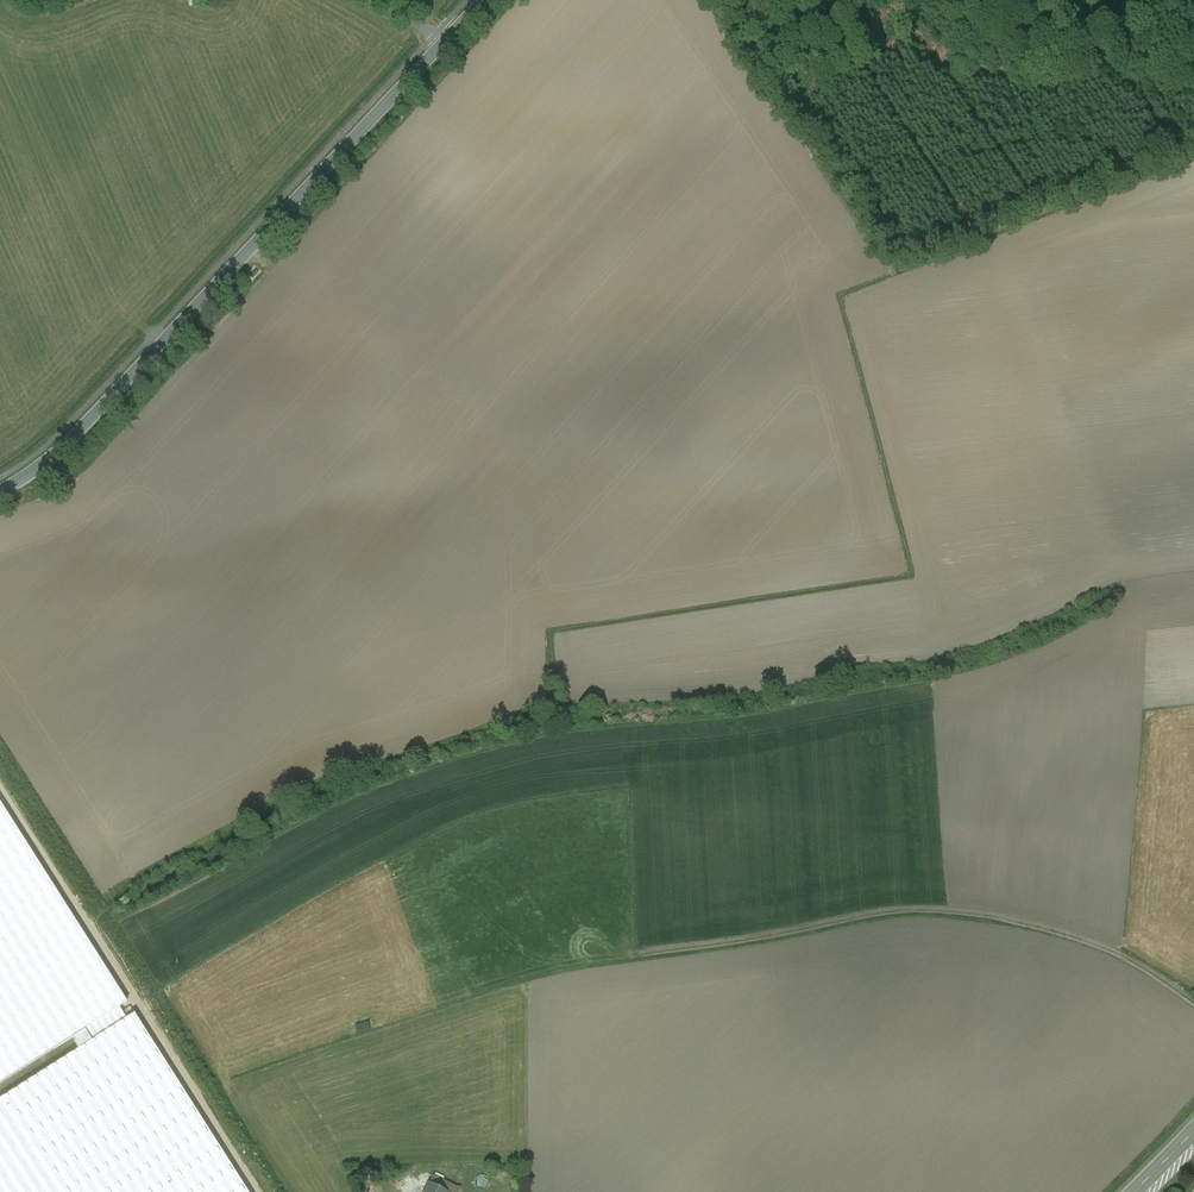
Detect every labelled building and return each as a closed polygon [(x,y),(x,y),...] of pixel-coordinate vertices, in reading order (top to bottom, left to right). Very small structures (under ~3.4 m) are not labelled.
[(0,1101),(0,1191),(58,1191),(0,1101)] [(436,1165),(422,1191),(461,1191),(466,1181),(436,1165)]
